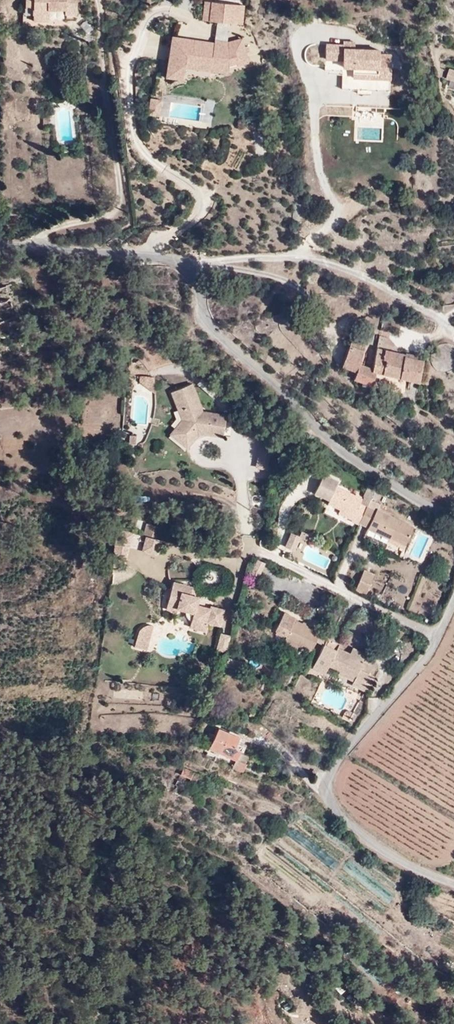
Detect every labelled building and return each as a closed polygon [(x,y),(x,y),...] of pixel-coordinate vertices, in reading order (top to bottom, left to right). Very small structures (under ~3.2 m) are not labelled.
[(33,4),(33,9),(32,22),(45,22),(47,8),(59,9),(57,0),(25,0),(24,3),(33,4)] [(59,9),(65,9),(64,14),(75,14),(76,0),(57,0),(59,9)] [(245,4),(208,0),(204,0),(202,20),(243,24),(245,4)] [(188,69),(214,73),(215,66),(232,68),(241,66),(242,68),(251,65),(249,57),(247,50),(245,42),(231,45),(218,44),(217,46),(191,42),(190,45),(175,43),(171,72),(181,73),(188,69)] [(346,63),(346,70),(345,92),(393,94),(394,58),(382,57),(383,53),(358,52),(358,45),(346,44),(346,48),(329,47),(328,62),(346,63)] [(232,68),(215,66),(214,73),(232,76),(232,68)] [(186,82),(188,69),(181,73),(171,72),(170,80),(186,82)] [(159,115),(161,98),(150,96),(147,113),(159,115)] [(166,121),(169,105),(161,104),(158,120),(166,121)] [(356,379),(378,385),(380,376),(385,360),(383,359),(384,351),(377,350),(374,363),(371,362),(370,366),(363,364),(368,345),(351,340),(344,368),(358,373),(356,379)] [(383,359),(385,360),(380,376),(422,387),(425,375),(421,374),(424,362),(418,361),(419,355),(407,352),(405,357),(384,351),(383,359)] [(142,386),(158,397),(158,381),(155,380),(150,379),(143,379),(142,386)] [(225,437),(229,416),(212,413),(211,420),(200,419),(196,410),(204,407),(194,384),(174,393),(185,421),(178,429),(194,443),(200,437),(198,428),(205,427),(207,435),(225,437)] [(211,420),(212,413),(206,412),(204,407),(196,410),(200,419),(211,420)] [(198,428),(200,437),(202,434),(207,435),(205,427),(198,428)] [(194,443),(178,429),(173,434),(189,449),(194,443)] [(241,439),(240,446),(254,448),(255,442),(241,439)] [(258,442),(256,468),(269,469),(271,443),(258,442)] [(453,465),(453,458),(443,450),(438,459),(452,468),(453,465)] [(316,494),(331,501),(337,488),(340,482),(325,475),(316,494)] [(342,509),(357,516),(355,521),(354,524),(360,526),(361,524),(372,530),(372,532),(391,541),(392,538),(397,529),(411,536),(415,528),(378,510),(377,512),(369,508),(363,506),(365,502),(337,488),(331,501),(330,503),(342,509)] [(340,514),(355,521),(357,516),(342,509),(340,514)] [(149,526),(147,537),(163,541),(165,530),(149,526)] [(397,529),(392,538),(406,545),(411,536),(397,529)] [(116,564),(128,567),(136,535),(119,531),(116,564)] [(300,532),(298,536),(306,540),(308,535),(300,532)] [(291,533),(286,544),(292,547),(298,536),(291,533)] [(165,544),(149,540),(145,554),(161,558),(165,544)] [(377,577),(368,573),(360,591),(369,596),(377,577)] [(175,582),(173,590),(194,596),(196,588),(175,582)] [(200,597),(194,596),(173,590),(168,609),(179,612),(180,609),(188,611),(194,618),(192,627),(208,632),(210,622),(223,625),(227,610),(212,606),(211,609),(198,605),(200,597)] [(278,631),(289,636),(297,620),(298,618),(286,612),(278,631)] [(320,639),(323,632),(297,620),(289,636),(287,639),(301,646),(313,652),(320,639)] [(144,634),(139,649),(150,652),(155,629),(149,628),(144,634)] [(323,632),(320,639),(329,644),(332,639),(335,632),(325,628),(323,632)] [(227,652),(230,634),(219,632),(216,650),(227,652)] [(301,646),(287,639),(285,645),(299,652),(301,646)] [(342,644),(332,639),(329,644),(317,668),(328,674),(332,665),(343,671),(358,678),(362,670),(365,662),(366,661),(352,654),(340,648),(342,644)] [(355,648),(352,654),(366,661),(365,662),(373,666),(377,658),(355,648)] [(377,677),(362,670),(358,678),(343,671),(341,675),(356,682),(355,685),(369,692),(377,677)] [(240,737),(221,728),(213,749),(237,761),(241,751),(239,749),(240,745),(237,744),(240,737)] [(192,779),(190,784),(204,789),(209,778),(183,767),(181,774),(192,779)]
